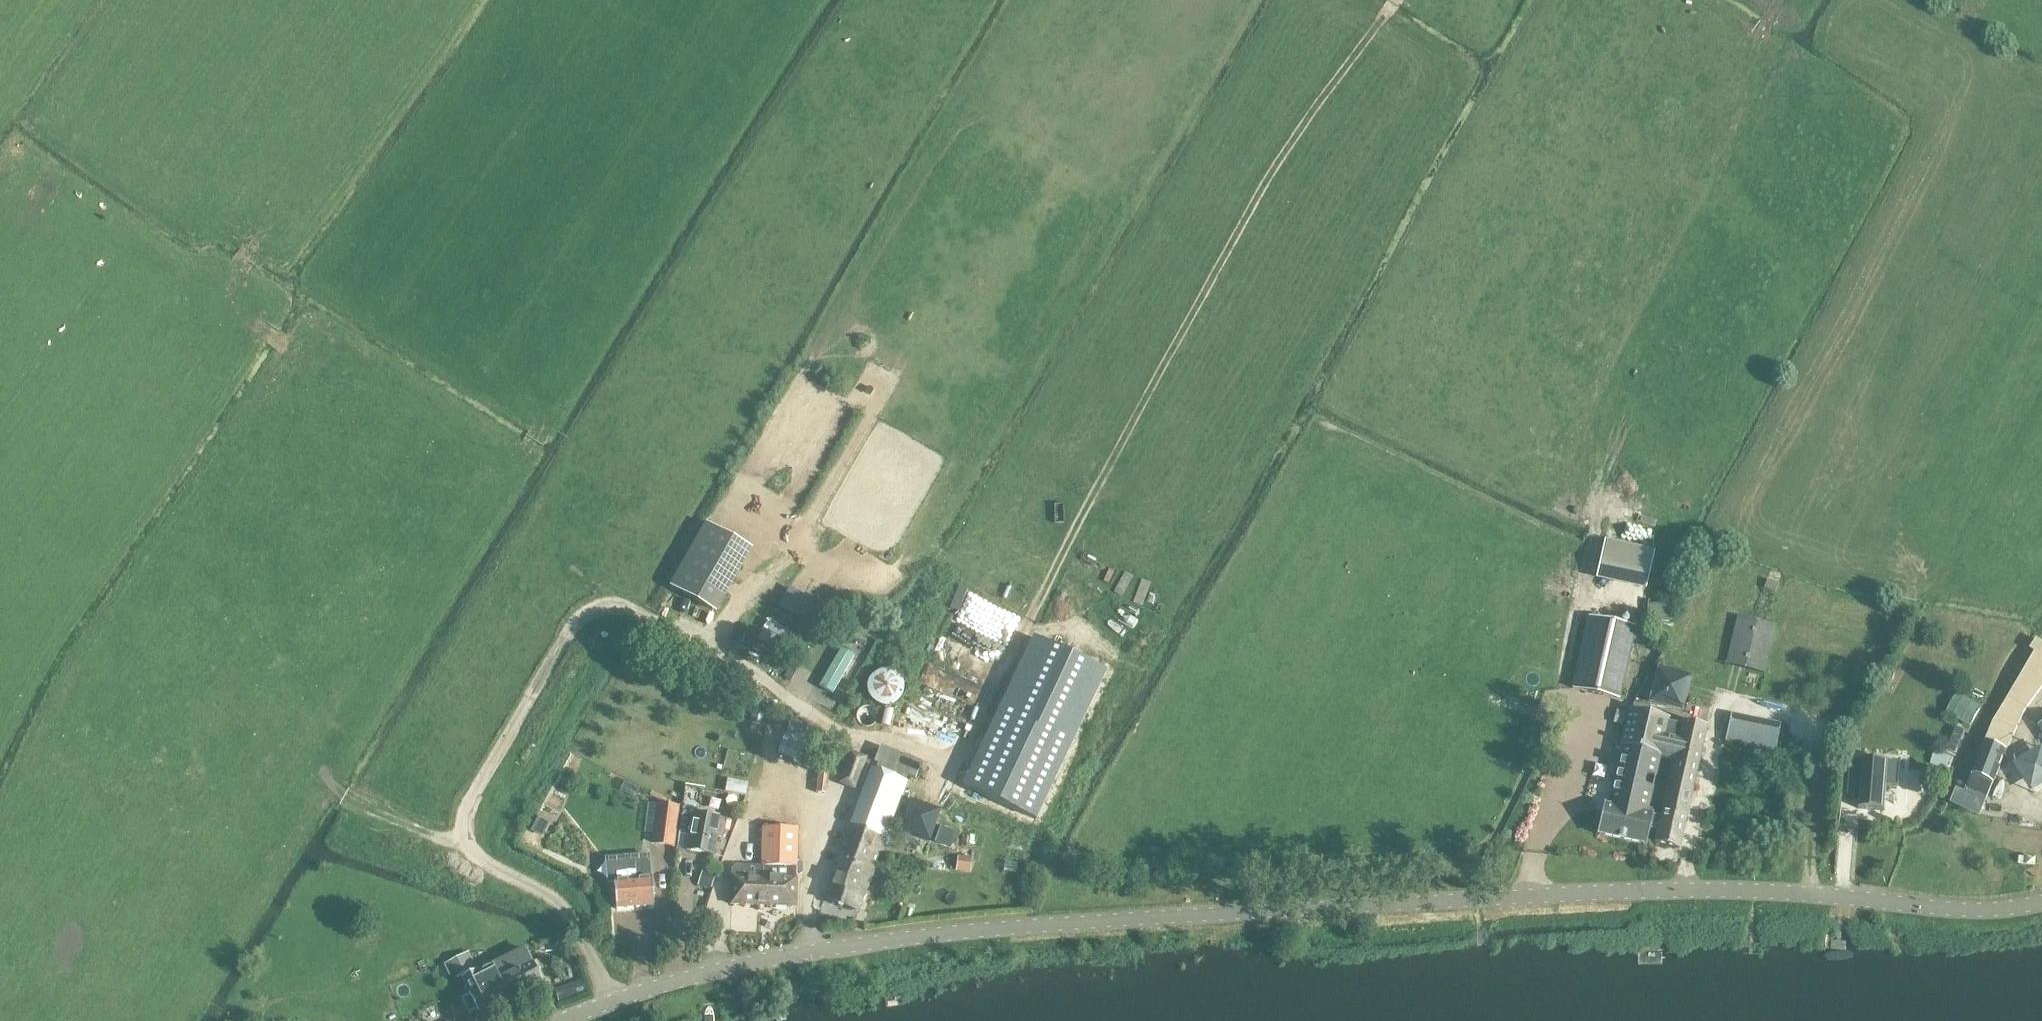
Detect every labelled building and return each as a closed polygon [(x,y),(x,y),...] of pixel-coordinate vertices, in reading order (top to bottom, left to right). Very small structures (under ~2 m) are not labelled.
[(671,586),(712,609),(745,548),(704,526),(671,586)] [(1600,538),(1591,575),(1640,587),(1649,550),(1600,538)] [(1636,627),(1588,616),(1571,688),(1620,699),(1636,627)] [(1725,663),(1764,673),(1776,627),(1737,617),(1725,663)] [(1036,820),(1106,672),(1034,638),(997,717),(964,786),(1036,820)] [(832,693),(854,656),(842,649),(820,687),(832,693)] [(1651,815),(1647,830),(1655,832),(1653,840),(1680,846),(1706,729),(1679,723),(1679,726),(1666,724),(1667,720),(1628,711),(1621,744),(1660,753),(1659,756),(1673,759),(1660,817),(1651,815)] [(1731,722),(1727,738),(1726,742),(1762,750),(1760,762),(1771,765),(1779,733),(1731,722)] [(811,747),(783,736),(776,755),(804,766),(811,747)] [(1987,740),(1972,775),(1992,784),(2007,749),(1987,740)] [(1644,843),(1647,830),(1651,815),(1652,807),(1648,806),(1659,756),(1660,753),(1621,744),(1618,756),(1614,775),(1607,804),(1606,804),(1599,832),(1644,843)] [(921,763),(881,747),(875,763),(851,753),(840,783),(862,791),(825,899),(858,911),(890,826),(899,828),(910,797),(900,794),(906,777),(916,780),(921,763)] [(1848,796),(1861,797),(1860,809),(1885,811),(1887,785),(1899,786),(1901,764),(1850,760),(1848,796)] [(827,775),(819,774),(816,793),(824,794),(827,775)] [(698,805),(683,803),(678,845),(688,848),(687,850),(715,855),(718,836),(723,837),(727,820),(696,814),(698,805)] [(679,807),(659,805),(654,843),(674,846),(679,807)] [(731,904),(761,905),(796,906),(798,830),(763,829),(762,866),(737,865),(732,868),(732,875),(731,904)] [(652,878),(650,878),(649,856),(607,859),(608,882),(615,881),(618,909),(654,906),(652,878)] [(959,858),(958,870),(970,871),(971,859),(959,858)] [(699,884),(711,888),(714,876),(703,872),(699,884)] [(524,949),(494,964),(510,997),(541,981),(524,949)] [(468,954),(448,964),(455,978),(475,968),(468,954)] [(480,1012),(510,997),(494,964),(463,979),(471,994),(462,999),(469,1014),(478,1009),(480,1012)] [(571,985),(575,996),(587,992),(583,981),(571,985)]
